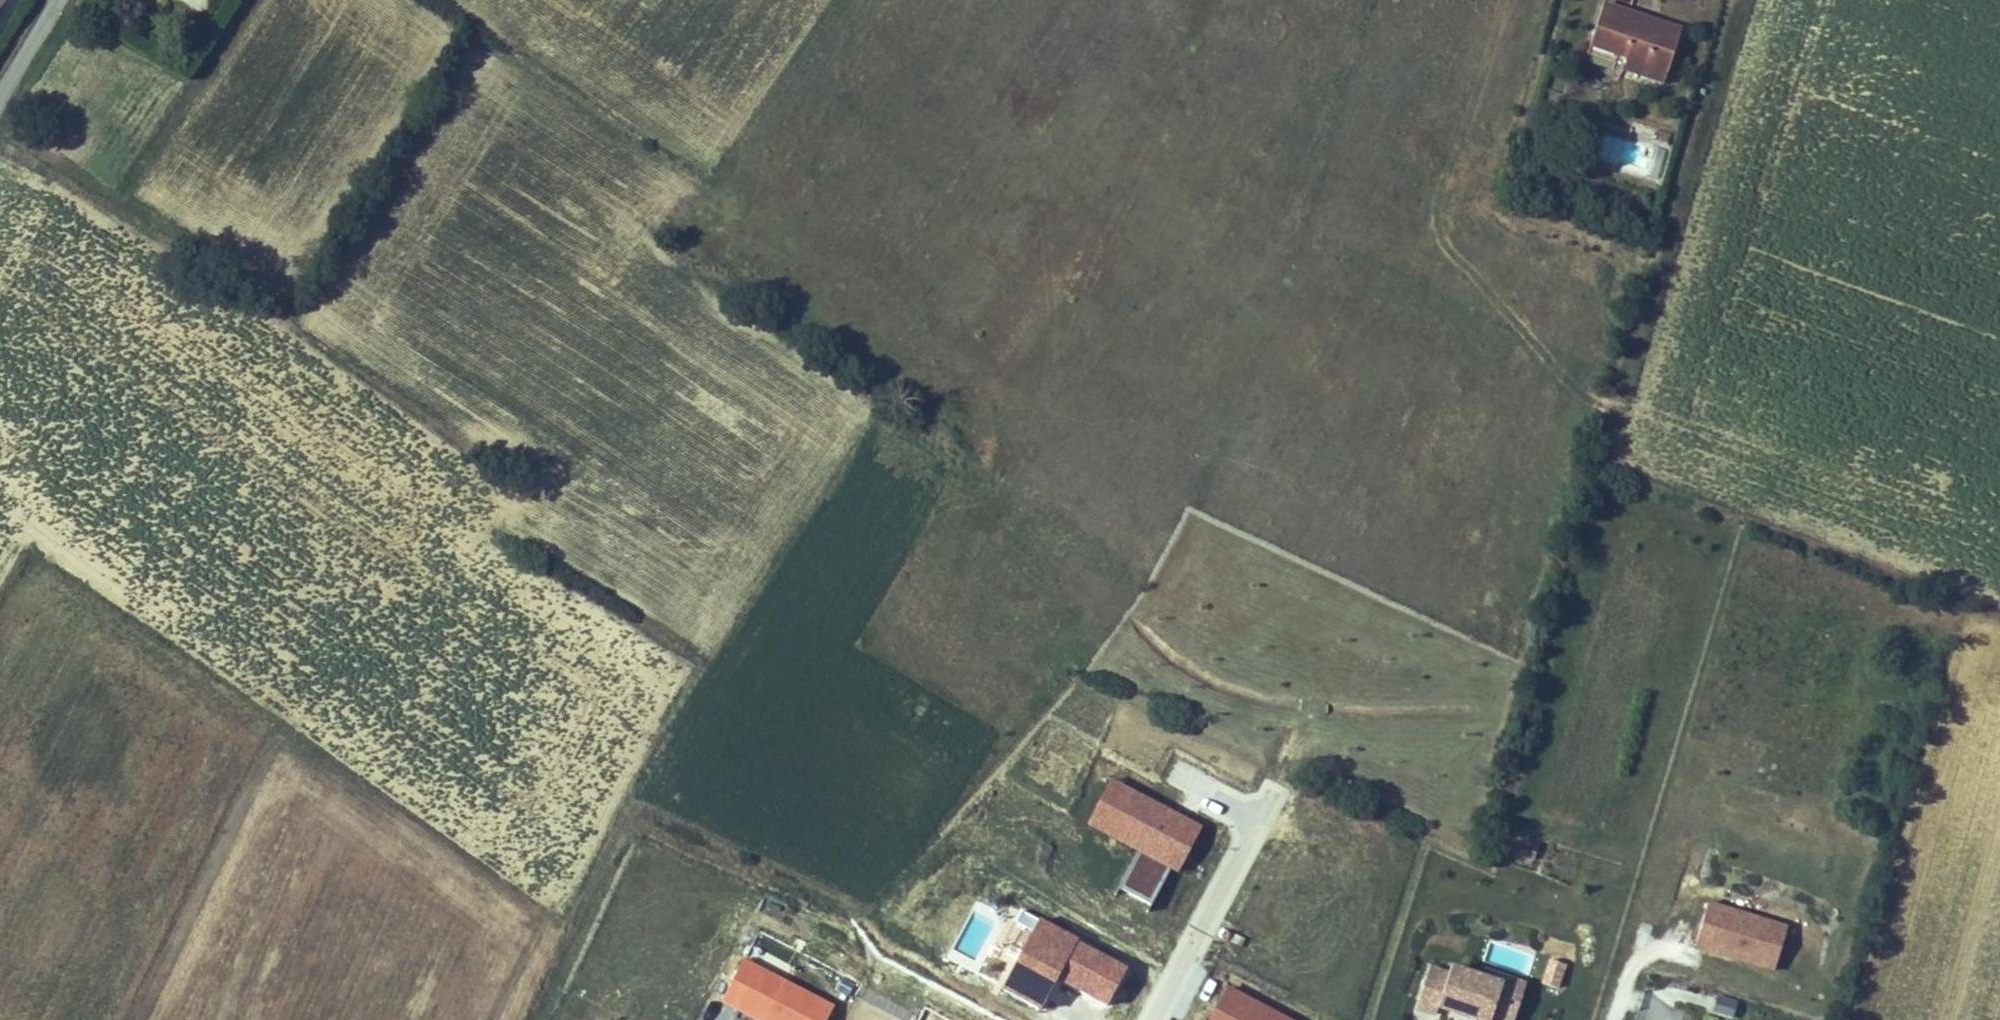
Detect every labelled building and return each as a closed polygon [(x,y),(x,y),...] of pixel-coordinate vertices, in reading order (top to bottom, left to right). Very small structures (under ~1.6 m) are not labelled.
[(8,0),(0,0),(0,10),(8,0)] [(1660,87),(1673,43),(1638,32),(1640,27),(1597,12),(1582,55),(1616,66),(1614,71),(1660,87)] [(1640,27),(1638,32),(1673,43),(1675,38),(1640,27)] [(1200,824),(1110,776),(1086,823),(1136,852),(1118,887),(1152,906),(1170,869),(1177,874),(1200,824)] [(1695,946),(1775,971),(1788,928),(1709,903),(1695,946)] [(1107,1005),(1128,966),(1040,918),(1003,988),(1041,1007),(1058,980),(1107,1005)] [(745,958),(721,1002),(756,1019),(826,1019),(835,1004),(745,958)] [(1498,1011),(1511,979),(1488,970),(1460,959),(1457,966),(1439,958),(1423,997),(1443,1005),(1446,998),(1495,1018),(1498,1011)] [(1549,960),(1541,981),(1558,988),(1567,967),(1549,960)] [(1517,1018),(1532,980),(1490,963),(1488,970),(1511,979),(1498,1011),(1517,1018)] [(1229,985),(1209,1019),(1296,1019),(1229,985)] [(1717,996),(1712,1014),(1732,1019),(1737,1002),(1717,996)]
